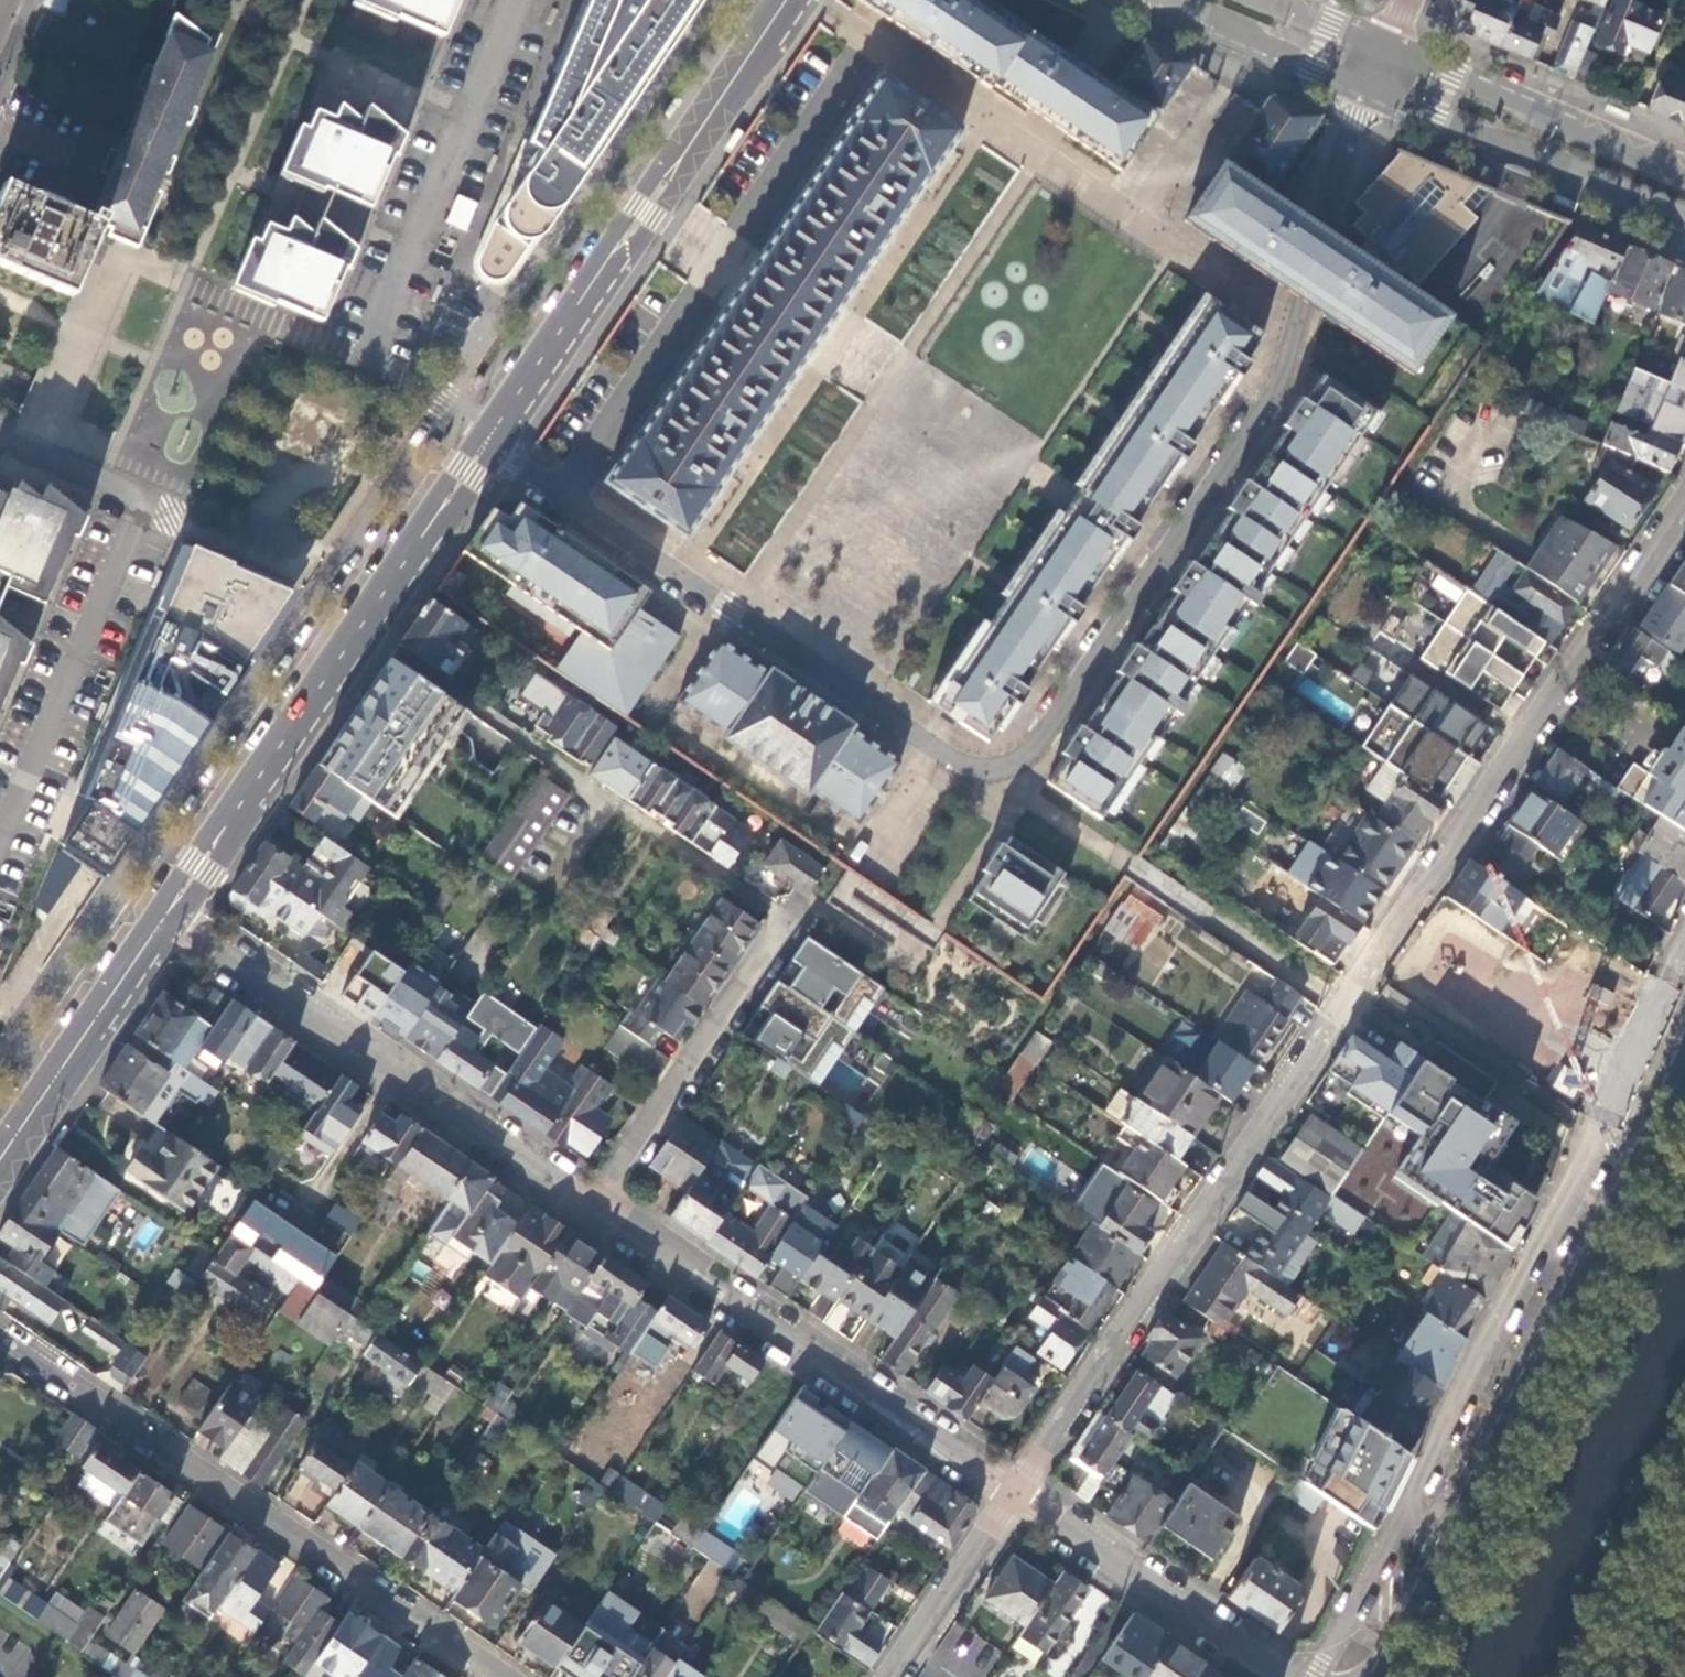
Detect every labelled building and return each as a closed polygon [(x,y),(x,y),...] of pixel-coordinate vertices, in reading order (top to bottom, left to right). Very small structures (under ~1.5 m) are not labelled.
[(50,9),(67,11),(68,0),(51,0),(50,9)] [(462,0),(358,0),(358,1),(446,38),(462,0)] [(589,9),(585,8),(582,14),(562,57),(569,60),(532,146),(546,155),(502,216),(489,247),(483,260),(481,263),(481,267),(482,269),(485,275),(487,277),(489,280),(495,282),(497,282),(501,282),(502,282),(507,281),(512,278),(514,276),(517,273),(528,257),(679,32),(683,24),(700,0),(593,0),(589,9)] [(1153,127),(1106,95),(1098,89),(1097,90),(1052,58),(1014,32),(967,0),(855,0),(857,2),(1117,179),(1153,127)] [(1427,16),(1459,30),(1502,48),(1522,0),(1433,0),(1427,16)] [(1502,48),(1513,53),(1531,60),(1543,33),(1552,37),(1561,17),(1533,5),(1535,0),(1522,0),(1502,48)] [(1552,69),(1573,78),(1585,50),(1606,0),(1590,0),(1596,3),(1586,26),(1573,21),(1552,69)] [(1621,53),(1626,43),(1646,51),(1661,16),(1623,0),(1614,0),(1596,42),(1621,53)] [(168,42),(177,21),(174,19),(165,40),(168,42)] [(210,46),(177,21),(168,42),(157,69),(148,65),(139,84),(149,89),(119,158),(109,154),(101,173),(111,177),(94,215),(106,220),(137,233),(153,197),(162,175),(169,159),(182,127),(190,110),(211,60),(204,57),(210,46)] [(1145,43),(1114,90),(1158,120),(1193,68),(1191,63),(1162,51),(1145,43)] [(1585,50),(1573,78),(1588,84),(1600,57),(1585,50)] [(1647,108),(1670,118),(1684,125),(1684,62),(1681,71),(1675,68),(1671,78),(1663,75),(1647,108)] [(605,485),(686,540),(719,491),(718,490),(822,336),(927,181),(929,182),(962,133),(881,78),(848,127),(849,128),(744,281),(639,437),(637,436),(605,485)] [(1289,105),(1274,98),(1270,100),(1262,111),(1229,157),(1273,188),(1322,119),(1289,105)] [(1608,105),(1605,113),(1627,122),(1631,115),(1608,105)] [(368,109),(361,125),(341,107),(334,121),(316,114),(308,132),(303,129),(284,174),(373,211),(404,138),(368,109)] [(197,113),(190,110),(182,127),(189,130),(197,113)] [(1485,187),(1400,152),(1386,168),(1352,205),(1362,214),(1351,227),(1366,240),(1359,248),(1394,279),(1399,273),(1415,288),(1477,218),(1470,212),(1491,190),(1485,187)] [(175,162),(169,159),(162,175),(168,179),(175,162)] [(1283,290),(1303,217),(1224,163),(1184,223),(1283,290)] [(94,215),(91,222),(5,185),(0,197),(0,266),(74,298),(96,246),(103,227),(106,220),(94,215)] [(1576,211),(1579,204),(1557,194),(1553,202),(1576,211)] [(106,220),(103,227),(110,231),(107,239),(137,251),(160,199),(153,197),(137,233),(106,220)] [(1322,316),(1342,243),(1322,230),(1303,217),(1283,290),(1302,303),(1322,316)] [(321,223),(316,240),(293,220),(288,235),(269,227),(261,246),(255,243),(236,288),(325,325),(356,252),(321,223)] [(1531,297),(1592,322),(1600,304),(1625,247),(1595,234),(1579,227),(1531,297)] [(1342,243),(1322,316),(1409,375),(1448,317),(1439,309),(1428,302),(1394,279),(1342,243)] [(1637,252),(1625,247),(1600,304),(1613,309),(1618,299),(1651,312),(1671,266),(1637,252)] [(1676,268),(1657,313),(1684,325),(1684,272),(1676,268)] [(981,620),(926,701),(933,706),(986,742),(995,729),(999,732),(1027,690),(1023,687),(1050,647),(1054,650),(1083,609),(1078,606),(1106,565),(1110,569),(1138,527),(1134,524),(1161,484),(1165,487),(1194,445),(1189,442),(1216,402),(1221,405),(1249,363),(1245,360),(1262,335),(1201,294),(1176,331),(1172,337),(1167,344),(1120,414),(1115,421),(1110,428),(1074,482),(1072,485),(1079,490),(1071,502),(1062,516),(1055,511),(1009,577),(1005,583),(1000,591),(998,594),(1005,599),(988,625),(981,620)] [(1684,426),(1684,344),(1677,361),(1642,345),(1612,414),(1647,429),(1677,443),(1684,426)] [(1063,756),(1046,783),(1100,820),(1106,812),(1112,816),(1143,770),(1137,765),(1143,756),(1149,761),(1162,742),(1155,738),(1161,729),(1168,734),(1180,715),(1174,711),(1180,702),(1186,707),(1199,688),(1192,684),(1198,675),(1204,680),(1217,661),(1211,657),(1217,647),(1223,652),(1236,633),(1230,628),(1235,620),(1242,625),(1254,606),(1248,601),(1254,593),(1260,597),(1273,579),(1266,574),(1272,566),(1278,570),(1291,552),(1285,547),(1290,539),(1297,543),(1309,525),(1303,520),(1309,511),(1315,516),(1328,497),(1321,493),(1328,483),(1334,488),(1365,442),(1359,438),(1364,429),(1371,434),(1383,416),(1322,375),(1305,401),(1300,398),(1281,426),(1285,429),(1248,483),(1244,480),(1225,508),(1229,511),(1193,564),(1189,562),(1170,590),(1174,593),(1138,647),(1133,644),(1114,672),(1118,675),(1083,728),(1078,725),(1059,753),(1063,756)] [(1665,472),(1677,443),(1647,429),(1643,437),(1608,423),(1599,445),(1636,460),(1665,472)] [(1654,491),(1627,472),(1636,460),(1599,445),(1589,468),(1601,475),(1583,501),(1628,530),(1654,491)] [(7,484),(35,494),(11,475),(7,484)] [(3,574),(10,577),(7,585),(47,602),(74,532),(79,534),(88,514),(43,478),(35,494),(7,484),(2,495),(0,494),(0,579),(3,574)] [(492,510),(463,554),(512,587),(506,597),(568,639),(574,630),(581,635),(557,671),(626,718),(680,639),(638,610),(649,594),(519,505),(508,521),(492,510)] [(1575,603),(1614,546),(1557,516),(1522,567),(1525,569),(1575,603)] [(64,845),(109,876),(250,667),(243,663),(273,618),(292,591),(231,565),(233,562),(184,542),(164,590),(173,594),(162,620),(153,616),(78,795),(93,802),(64,845)] [(1543,641),(1547,644),(1575,603),(1525,569),(1511,590),(1501,582),(1514,562),(1498,551),(1471,592),(1543,641)] [(1666,585),(1684,599),(1684,557),(1666,585)] [(1666,585),(1639,626),(1677,651),(1684,639),(1684,599),(1666,585)] [(1466,589),(1443,623),(1510,668),(1523,650),(1533,656),(1543,641),(1471,592),(1466,589)] [(432,599),(400,646),(448,678),(460,660),(463,662),(470,652),(465,649),(478,630),(432,599)] [(30,638),(0,617),(0,711),(30,638)] [(1419,658),(1486,704),(1499,686),(1509,692),(1521,675),(1510,668),(1443,623),(1419,658)] [(1668,651),(1627,625),(1601,665),(1622,678),(1642,648),(1647,652),(1641,660),(1655,670),(1668,651)] [(807,791),(857,826),(900,763),(850,729),(852,727),(770,672),(769,674),(719,641),(678,703),(726,737),(725,739),(805,795),(807,791)] [(391,659),(360,704),(319,764),(343,780),(342,781),(365,796),(401,821),(472,711),(428,684),(391,659)] [(1388,705),(1465,757),(1486,727),(1408,675),(1388,705)] [(587,767),(616,726),(569,693),(553,717),(545,711),(535,726),(549,737),(546,740),(581,764),(582,763),(587,767)] [(1440,796),(1465,757),(1388,705),(1387,704),(1359,747),(1436,799),(1439,795),(1440,796)] [(1683,728),(1667,752),(1662,749),(1646,774),(1630,764),(1614,788),(1617,790),(1658,817),(1684,835),(1684,730),(1683,728)] [(590,774),(627,800),(652,764),(628,748),(614,738),(590,774)] [(635,739),(628,748),(652,764),(658,754),(635,739)] [(1614,788),(1557,750),(1533,784),(1559,802),(1579,773),(1594,782),(1592,785),(1611,798),(1617,790),(1614,788)] [(1208,771),(1231,789),(1246,770),(1223,751),(1208,771)] [(1412,846),(1441,803),(1436,799),(1383,763),(1367,787),(1386,800),(1373,819),(1412,846)] [(319,764),(290,806),(313,821),(314,820),(322,825),(317,833),(324,838),(335,845),(340,838),(346,842),(374,803),(365,796),(342,781),(343,780),(319,764)] [(650,808),(662,816),(683,786),(652,764),(627,800),(647,813),(650,808)] [(1219,781),(1209,773),(1187,806),(1197,812),(1219,781)] [(572,798),(540,775),(516,810),(515,809),(482,858),(512,879),(516,881),(572,798)] [(669,828),(690,843),(715,807),(683,786),(662,816),(672,824),(669,828)] [(1584,826),(1529,789),(1505,825),(1534,844),(1560,861),(1584,826)] [(715,807),(690,843),(727,868),(752,833),(715,807)] [(287,812),(280,821),(298,833),(304,824),(287,812)] [(1382,891),(1412,846),(1373,819),(1366,814),(1336,860),(1382,891)] [(1684,887),(1684,835),(1658,817),(1634,853),(1655,867),(1684,887)] [(1534,844),(1505,825),(1477,866),(1506,886),(1534,844)] [(984,874),(966,900),(1020,937),(1033,946),(1044,929),(1037,925),(1062,888),(1056,883),(1062,874),(1008,837),(1003,846),(998,843),(979,871),(984,874)] [(289,859),(273,882),(320,915),(344,931),(354,915),(343,908),(369,868),(335,845),(324,838),(303,868),(289,859)] [(762,867),(805,896),(824,869),(781,839),(762,867)] [(1308,841),(1287,873),(1321,896),(1360,922),(1382,891),(1336,860),(1308,841)] [(266,843),(250,866),(273,882),(289,859),(290,858),(266,843)] [(1469,861),(1444,897),(1497,932),(1521,896),(1506,886),(1477,866),(1469,861)] [(273,882),(250,866),(234,889),(304,937),(320,915),(273,882)] [(1629,907),(1654,923),(1671,897),(1677,901),(1684,890),(1684,887),(1655,867),(1629,907)] [(1169,906),(1134,883),(1121,902),(1146,919),(1151,910),(1162,917),(1169,906)] [(1332,964),(1360,922),(1321,896),(1305,920),(1293,937),(1332,964)] [(1497,932),(1444,897),(1401,964),(1496,1025),(1483,1046),(1546,1087),(1559,1063),(1593,1081),(1647,974),(1570,928),(1549,965),(1497,932)] [(1528,897),(1501,930),(1516,943),(1544,911),(1528,897)] [(693,940),(733,967),(761,925),(721,899),(693,940)] [(613,916),(600,907),(585,928),(599,937),(617,950),(624,939),(606,926),(613,916)] [(1288,908),(1276,926),(1293,937),(1305,920),(1288,908)] [(585,928),(583,927),(577,935),(593,946),(599,937),(585,928)] [(751,1043),(826,1083),(881,980),(801,938),(762,1010),(768,1013),(751,1043)] [(704,1009),(733,967),(693,940),(665,983),(704,1009)] [(294,962),(317,978),(326,963),(304,948),(294,962)] [(361,1008),(374,1016),(393,989),(379,980),(384,973),(374,965),(378,960),(367,953),(359,964),(342,953),(329,974),(367,1000),(361,1008)] [(1219,1040),(1256,1065),(1302,997),(1274,978),(1260,1000),(1245,991),(1214,1037),(1219,1040)] [(690,1029),(704,1009),(665,983),(659,979),(640,1006),(635,1003),(620,1025),(649,1044),(658,1031),(667,1036),(678,1021),(690,1029)] [(196,1016),(163,994),(135,1035),(185,1069),(193,1058),(201,1047),(232,1001),(215,989),(196,1016)] [(404,1037),(436,1059),(458,1026),(459,1024),(465,1017),(474,1003),(454,989),(450,996),(437,989),(404,1037)] [(537,1028),(482,991),(474,1003),(465,1017),(484,1030),(479,1037),(459,1024),(458,1026),(477,1038),(470,1048),(475,1052),(480,1043),(485,1047),(493,1036),(520,1054),(537,1028)] [(230,1057),(257,1017),(232,1001),(201,1047),(218,1059),(215,1065),(222,1069),(230,1057)] [(271,1080),(296,1043),(257,1017),(230,1057),(269,1083),(271,1080)] [(491,1096),(546,1133),(573,1094),(569,1092),(573,1086),(568,1083),(544,1065),(562,1040),(540,1025),(537,1028),(520,1054),(506,1074),(491,1096)] [(605,1047),(656,1079),(670,1059),(649,1044),(620,1025),(605,1047)] [(436,1059),(477,1086),(492,1064),(483,1058),(489,1050),(485,1047),(480,1043),(475,1052),(470,1048),(477,1038),(458,1026),(436,1059)] [(1350,1034),(1327,1068),(1350,1083),(1345,1090),(1384,1116),(1391,1105),(1424,1056),(1399,1039),(1387,1057),(1350,1034)] [(185,1069),(135,1035),(100,1087),(156,1124),(182,1089),(193,1074),(185,1069)] [(1436,1039),(1424,1056),(1391,1105),(1425,1127),(1394,1173),(1437,1201),(1446,1207),(1469,1222),(1510,1250),(1533,1200),(1483,1166),(1513,1121),(1484,1101),(1497,1081),(1436,1039)] [(1234,1096),(1256,1065),(1219,1040),(1198,1072),(1234,1096)] [(316,1110),(341,1074),(296,1043),(271,1080),(316,1110)] [(1020,1053),(994,1090),(1008,1100),(1033,1062),(1020,1053)] [(1189,1135),(1217,1093),(1165,1057),(1137,1099),(1189,1135)] [(206,1067),(193,1058),(185,1069),(193,1074),(199,1078),(206,1067)] [(724,1214),(813,1083),(777,1059),(721,1141),(688,1189),(669,1217),(705,1241),(724,1214)] [(840,1059),(823,1078),(846,1097),(863,1078),(840,1059)] [(477,1086),(491,1096),(506,1074),(492,1064),(477,1086)] [(582,1064),(568,1083),(573,1086),(569,1092),(573,1094),(590,1069),(582,1064)] [(600,1137),(597,1134),(609,1116),(599,1110),(615,1086),(590,1069),(573,1094),(546,1133),(563,1145),(567,1140),(588,1154),(600,1137)] [(1554,1091),(1576,1095),(1579,1075),(1557,1071),(1554,1091)] [(219,1091),(199,1078),(193,1074),(182,1089),(208,1106),(219,1091)] [(358,1086),(341,1074),(316,1110),(299,1136),(330,1158),(362,1110),(349,1100),(358,1086)] [(1175,1157),(1190,1135),(1189,1135),(1137,1099),(1135,1098),(1120,1121),(1125,1124),(1175,1157)] [(862,1116),(842,1103),(835,1111),(856,1125),(862,1116)] [(1362,1150),(1310,1114),(1280,1160),(1319,1186),(1332,1195),(1362,1150)] [(399,1166),(423,1130),(402,1115),(395,1126),(380,1115),(362,1141),(399,1166)] [(992,1126),(977,1115),(963,1136),(979,1146),(992,1126)] [(721,1141),(684,1117),(651,1166),(688,1189),(721,1141)] [(1169,1184),(1184,1163),(1175,1157),(1125,1124),(1117,1136),(1133,1149),(1117,1173),(1167,1207),(1178,1191),(1169,1184)] [(191,1209),(220,1166),(159,1126),(130,1169),(191,1209)] [(410,1175),(448,1201),(473,1164),(423,1130),(399,1166),(384,1188),(395,1197),(410,1175)] [(1207,1175),(1218,1155),(1194,1141),(1182,1160),(1207,1175)] [(991,1155),(1011,1168),(1018,1158),(997,1145),(991,1155)] [(118,1190),(58,1149),(30,1189),(92,1229),(118,1190)] [(1317,1188),(1268,1157),(1256,1176),(1309,1210),(1318,1199),(1333,1209),(1330,1214),(1354,1230),(1363,1216),(1332,1195),(1319,1186),(1317,1188)] [(495,1179),(473,1164),(448,1201),(425,1235),(465,1262),(469,1255),(488,1268),(519,1223),(497,1208),(502,1202),(486,1191),(495,1179)] [(225,1215),(243,1187),(225,1175),(206,1203),(225,1215)] [(1099,1227),(1137,1253),(1150,1233),(1139,1225),(1153,1203),(1127,1185),(1099,1227)] [(92,1229),(30,1189),(20,1204),(59,1230),(74,1241),(82,1246),(92,1229)] [(1305,1230),(1246,1190),(1235,1206),(1263,1224),(1244,1253),(1275,1275),(1285,1259),(1305,1230)] [(770,1205),(792,1219),(802,1204),(786,1195),(776,1197),(770,1205)] [(335,1257),(254,1200),(232,1232),(300,1279),(313,1288),(335,1257)] [(1430,1230),(1446,1207),(1437,1201),(1422,1224),(1430,1230)] [(353,1233),(361,1217),(334,1203),(325,1219),(353,1233)] [(17,1268),(42,1285),(52,1272),(37,1261),(53,1238),(59,1230),(20,1204),(0,1234),(0,1237),(26,1255),(17,1268)] [(530,1285),(569,1228),(532,1204),(519,1223),(488,1268),(480,1280),(517,1304),(530,1285)] [(751,1232),(724,1214),(705,1241),(755,1275),(792,1219),(770,1205),(751,1232)] [(1113,1287),(1137,1253),(1099,1227),(1092,1222),(1069,1256),(1113,1287)] [(1454,1246),(1498,1275),(1510,1250),(1469,1222),(1454,1246)] [(1416,1251),(1430,1230),(1422,1224),(1407,1245),(1416,1251)] [(530,1285),(566,1310),(605,1253),(569,1228),(530,1285)] [(290,1294),(300,1279),(232,1232),(216,1255),(199,1280),(222,1295),(219,1299),(234,1309),(236,1305),(255,1317),(270,1295),(253,1284),(252,1286),(236,1274),(247,1257),(264,1268),(261,1274),(290,1294)] [(819,1249),(799,1278),(821,1293),(825,1287),(840,1298),(874,1248),(857,1237),(849,1249),(828,1235),(819,1249)] [(839,1299),(867,1318),(904,1263),(908,1257),(880,1238),(874,1248),(840,1298),(839,1299)] [(1198,1276),(1236,1302),(1247,1287),(1288,1315),(1303,1294),(1285,1282),(1275,1275),(1244,1253),(1224,1239),(1198,1276)] [(774,1288),(787,1297),(799,1278),(819,1249),(806,1240),(774,1288)] [(1441,1267),(1486,1298),(1498,1275),(1454,1246),(1441,1267)] [(199,1280),(216,1255),(204,1247),(185,1274),(198,1283),(199,1280)] [(564,1312),(585,1326),(582,1331),(610,1350),(614,1344),(630,1354),(632,1351),(659,1311),(638,1297),(648,1282),(605,1253),(566,1310),(564,1312)] [(0,1256),(0,1308),(2,1309),(10,1297),(19,1303),(48,1322),(64,1300),(61,1297),(42,1285),(17,1268),(0,1256)] [(1086,1327),(1113,1287),(1069,1256),(1041,1296),(1086,1327)] [(1285,1259),(1275,1275),(1285,1282),(1296,1266),(1285,1259)] [(1460,1336),(1486,1298),(1441,1267),(1433,1262),(1422,1278),(1436,1288),(1422,1309),(1426,1312),(1460,1336)] [(931,1281),(904,1263),(867,1318),(894,1336),(931,1281)] [(198,1283),(185,1274),(166,1302),(178,1311),(198,1283)] [(1219,1326),(1236,1302),(1198,1276),(1182,1300),(1219,1326)] [(879,1359),(902,1374),(957,1293),(934,1277),(931,1281),(894,1336),(879,1359)] [(349,1313),(313,1288),(300,1279),(290,1294),(280,1308),(330,1342),(338,1330),(349,1313)] [(709,1323),(669,1296),(659,1311),(632,1351),(655,1366),(673,1339),(682,1345),(685,1341),(693,1346),(709,1323)] [(1059,1367),(1086,1327),(1041,1296),(1028,1316),(1050,1332),(1036,1352),(1059,1367)] [(148,1356),(178,1311),(166,1302),(136,1348),(148,1356)] [(1202,1337),(1164,1311),(1147,1336),(1152,1339),(1142,1354),(1176,1377),(1202,1337)] [(1435,1386),(1466,1339),(1460,1336),(1426,1312),(1395,1358),(1399,1361),(1435,1386)] [(355,1351),(362,1355),(363,1354),(377,1332),(349,1313),(338,1330),(359,1344),(355,1351)] [(98,1343),(107,1329),(90,1318),(81,1332),(98,1343)] [(113,1378),(127,1387),(148,1356),(136,1348),(107,1329),(98,1343),(96,1346),(116,1360),(112,1365),(113,1365),(112,1367),(112,1372),(112,1378),(113,1378)] [(750,1381),(764,1361),(718,1330),(691,1369),(694,1371),(691,1375),(698,1380),(701,1376),(713,1383),(726,1364),(750,1381)] [(422,1363),(377,1332),(363,1354),(387,1372),(380,1384),(400,1397),(410,1382),(422,1363)] [(992,1380),(978,1401),(997,1414),(1002,1415),(1007,1415),(1011,1413),(1015,1411),(1018,1407),(1033,1386),(1018,1375),(1031,1357),(1015,1346),(992,1380)] [(1399,1361),(1378,1390),(1382,1393),(1361,1423),(1403,1452),(1408,1444),(1411,1447),(1436,1397),(1435,1396),(1440,1389),(1435,1386),(1399,1361)] [(455,1387),(422,1363),(410,1382),(431,1396),(423,1408),(436,1416),(455,1387)] [(925,1390),(966,1418),(978,1401),(992,1380),(973,1366),(970,1371),(963,1366),(958,1374),(942,1364),(925,1390)] [(1107,1416),(1133,1433),(1144,1441),(1174,1395),(1137,1370),(1107,1416)] [(203,1421),(220,1398),(193,1379),(177,1403),(203,1421)] [(203,1421),(197,1430),(224,1448),(239,1426),(257,1400),(230,1382),(220,1398),(203,1421)] [(482,1405),(497,1414),(506,1401),(512,1391),(498,1382),(482,1405)] [(813,1454),(841,1413),(802,1386),(774,1427),(813,1454)] [(497,1414),(511,1424),(520,1410),(506,1401),(497,1414)] [(224,1448),(218,1456),(240,1471),(260,1485),(304,1421),(285,1408),(269,1430),(256,1422),(250,1432),(239,1426),(224,1448)] [(1370,1528),(1407,1455),(1403,1452),(1361,1423),(1338,1408),(1301,1481),(1322,1496),(1370,1528)] [(1098,1410),(1067,1457),(1075,1463),(1107,1416),(1098,1410)] [(99,1429),(74,1413),(73,1414),(54,1442),(80,1458),(91,1441),(99,1429)] [(497,1414),(482,1436),(496,1445),(511,1424),(497,1414)] [(1081,1496),(1088,1501),(1133,1433),(1107,1416),(1075,1463),(1090,1473),(1080,1489),(1083,1491),(1081,1496)] [(851,1419),(805,1488),(843,1515),(859,1491),(839,1478),(851,1460),(871,1473),(893,1448),(851,1419)] [(1210,1447),(1223,1429),(1210,1419),(1197,1438),(1210,1447)] [(326,1426),(300,1464),(330,1485),(325,1491),(332,1496),(352,1467),(355,1462),(368,1445),(370,1442),(361,1435),(355,1444),(326,1426)] [(122,1494),(138,1470),(98,1444),(97,1445),(83,1466),(99,1477),(96,1481),(102,1485),(104,1481),(122,1494)] [(925,1469),(893,1448),(871,1473),(859,1491),(843,1515),(877,1538),(896,1511),(925,1469)] [(767,1481),(772,1467),(752,1459),(747,1473),(767,1481)] [(332,1496),(326,1505),(358,1526),(387,1484),(355,1462),(352,1467),(332,1496)] [(915,1523),(950,1548),(975,1513),(973,1503),(925,1469),(896,1511),(909,1520),(906,1524),(912,1528),(915,1523)] [(183,1502),(138,1470),(122,1494),(104,1519),(141,1544),(158,1518),(169,1525),(183,1502)] [(610,1492),(654,1523),(666,1506),(621,1475),(610,1492)] [(1132,1476),(1106,1514),(1146,1541),(1158,1524),(1172,1503),(1132,1476)] [(1297,1478),(1286,1494),(1312,1511),(1322,1496),(1301,1481),(1297,1478)] [(387,1484),(358,1526),(401,1557),(429,1515),(431,1513),(401,1493),(404,1488),(392,1480),(389,1485),(387,1484)] [(590,1480),(576,1501),(588,1509),(602,1487),(590,1480)] [(1186,1482),(1172,1503),(1158,1524),(1208,1559),(1238,1516),(1186,1482)] [(168,1546),(201,1568),(227,1531),(190,1506),(165,1543),(168,1546)] [(429,1515),(401,1557),(453,1591),(481,1550),(429,1515)] [(703,1531),(683,1519),(673,1533),(682,1539),(692,1546),(703,1531)] [(535,1541),(504,1520),(495,1532),(481,1550),(453,1591),(450,1596),(492,1624),(519,1584),(531,1593),(541,1577),(556,1555),(535,1541)] [(742,1558),(703,1531),(692,1546),(709,1558),(731,1573),(742,1558)] [(257,1550),(230,1532),(203,1570),(183,1600),(184,1600),(211,1619),(219,1607),(257,1550)] [(8,1563),(20,1545),(3,1533),(0,1538),(0,1574),(8,1563)] [(275,1549),(264,1541),(257,1550),(219,1607),(255,1631),(260,1624),(270,1610),(255,1600),(284,1556),(285,1556),(275,1549)] [(1024,1625),(1051,1585),(1010,1557),(983,1597),(1024,1625)] [(732,1574),(731,1573),(709,1558),(697,1576),(692,1583),(715,1599),(721,1590),(732,1574)] [(1252,1558),(1227,1595),(1276,1629),(1301,1591),(1252,1558)] [(842,1590),(870,1608),(888,1583),(887,1577),(862,1562),(842,1590)] [(46,1604),(9,1578),(15,1568),(8,1563),(0,1574),(0,1595),(36,1619),(46,1604)] [(1087,1591),(1060,1572),(1051,1585),(1024,1625),(1017,1635),(1045,1653),(1087,1591)] [(747,1610),(760,1593),(742,1580),(732,1574),(721,1590),(722,1591),(747,1610)] [(327,1599),(293,1575),(270,1610),(260,1624),(280,1639),(284,1632),(298,1641),(285,1660),(306,1674),(340,1623),(329,1615),(331,1611),(331,1609),(324,1604),(327,1599)] [(107,1634),(135,1653),(165,1610),(136,1590),(107,1634)] [(814,1630),(869,1668),(878,1655),(856,1640),(853,1643),(848,1640),(870,1608),(842,1590),(814,1630)] [(593,1611),(584,1625),(556,1668),(569,1676),(630,1676),(652,1645),(663,1629),(607,1591),(593,1611)] [(84,1614),(54,1593),(46,1604),(36,1619),(59,1635),(58,1637),(66,1642),(82,1653),(88,1644),(106,1618),(90,1607),(84,1614)] [(760,1593),(747,1610),(798,1645),(810,1627),(794,1616),(760,1593)] [(516,1640),(556,1668),(584,1625),(544,1599),(516,1640)] [(347,1613),(340,1623),(306,1674),(304,1676),(354,1676),(381,1635),(347,1613)] [(1132,1613),(1087,1676),(1100,1676),(1109,1665),(1128,1676),(1145,1676),(1171,1639),(1132,1613)] [(403,1676),(391,1667),(401,1648),(381,1635),(354,1676),(402,1676),(403,1676)] [(1171,1639),(1145,1676),(1200,1676),(1208,1665),(1171,1639)] [(135,1669),(97,1644),(95,1648),(88,1644),(82,1653),(117,1676),(130,1676),(135,1669)] [(630,1676),(665,1676),(675,1662),(652,1645),(630,1676)] [(244,1651),(250,1655),(253,1651),(247,1647),(244,1651)] [(422,1649),(403,1676),(402,1676),(462,1676),(463,1676),(434,1657),(422,1649)] [(703,1676),(677,1658),(675,1662),(665,1676),(702,1676),(703,1676)]
